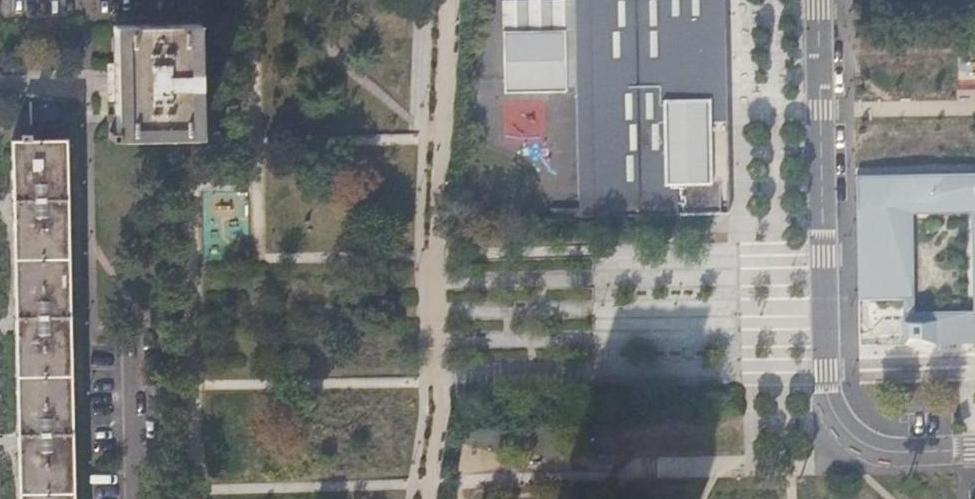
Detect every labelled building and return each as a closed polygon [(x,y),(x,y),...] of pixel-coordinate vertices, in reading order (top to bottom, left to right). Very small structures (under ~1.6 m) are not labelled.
[(503,22),(565,20),(566,51),(587,50),(586,0),(502,0),(503,22)] [(724,0),(586,0),(587,50),(566,51),(565,20),(503,22),(504,85),(567,83),(567,78),(588,77),(591,207),(729,204),(724,0)] [(199,135),(196,22),(112,23),(113,112),(108,112),(108,136),(114,136),(114,137),(199,135)] [(974,87),(974,48),(955,48),(954,86),(974,87)] [(567,78),(567,83),(576,83),(579,208),(591,207),(588,77),(567,78)] [(62,100),(8,101),(9,125),(63,123),(62,100)] [(9,137),(18,498),(72,498),(70,439),(63,137),(29,137),(29,131),(19,131),(19,137),(9,137)] [(856,179),(859,300),(913,298),(912,216),(970,215),(972,313),(903,315),(904,346),(974,344),(974,176),(856,179)]
